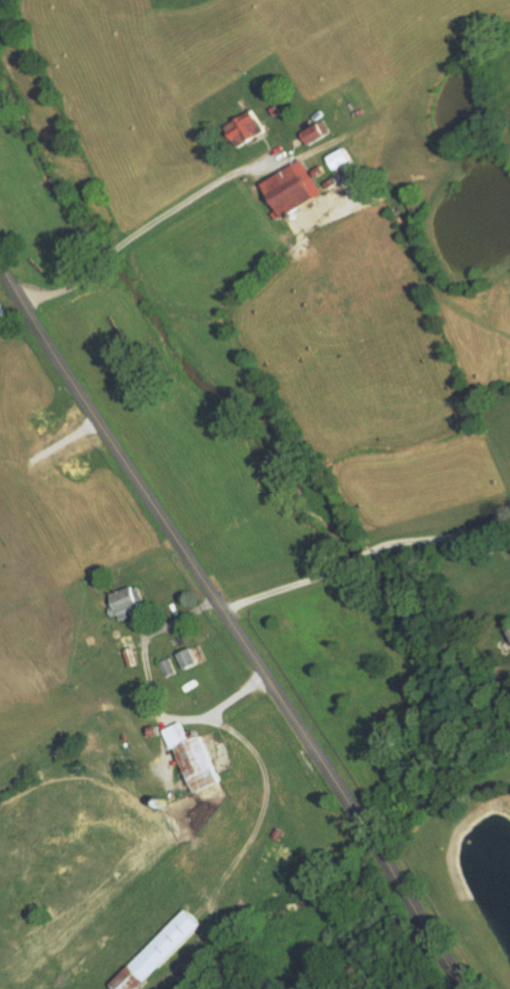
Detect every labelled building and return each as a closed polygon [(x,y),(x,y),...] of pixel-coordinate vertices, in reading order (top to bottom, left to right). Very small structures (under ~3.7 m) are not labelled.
[(271,115),(276,112),(272,106),(267,109),(271,115)] [(235,145),(260,129),(247,109),(222,125),(235,145)] [(298,132),(320,119),(327,131),(306,144),(298,132)] [(332,168),(347,159),(340,147),(325,157),(332,168)] [(273,219),(317,191),(297,160),(258,185),(274,210),(269,213),(273,219)] [(322,170),(317,164),(309,171),(313,177),(322,170)] [(324,187),(333,181),(330,176),(321,182),(324,187)] [(427,180),(430,186),(423,190),(420,184),(427,180)] [(9,317),(2,301),(0,302),(0,321),(9,317)] [(118,620),(131,616),(129,609),(135,607),(138,606),(136,602),(143,600),(138,587),(132,589),(130,586),(107,594),(112,606),(106,608),(109,616),(116,614),(118,620)] [(502,632),(509,646),(509,627),(502,632)] [(127,666),(136,663),(126,633),(117,636),(127,666)] [(88,635),(90,644),(82,645),(81,637),(88,635)] [(196,644),(203,660),(180,669),(174,653),(196,644)] [(163,676),(173,672),(168,658),(157,662),(163,676)] [(161,730),(191,792),(216,780),(213,773),(195,736),(186,740),(177,722),(161,730)] [(154,725),(155,736),(147,737),(145,726),(154,725)] [(263,865),(283,830),(275,826),(255,860),(263,865)] [(199,924),(184,910),(107,986),(110,988),(133,988),(199,924)]
